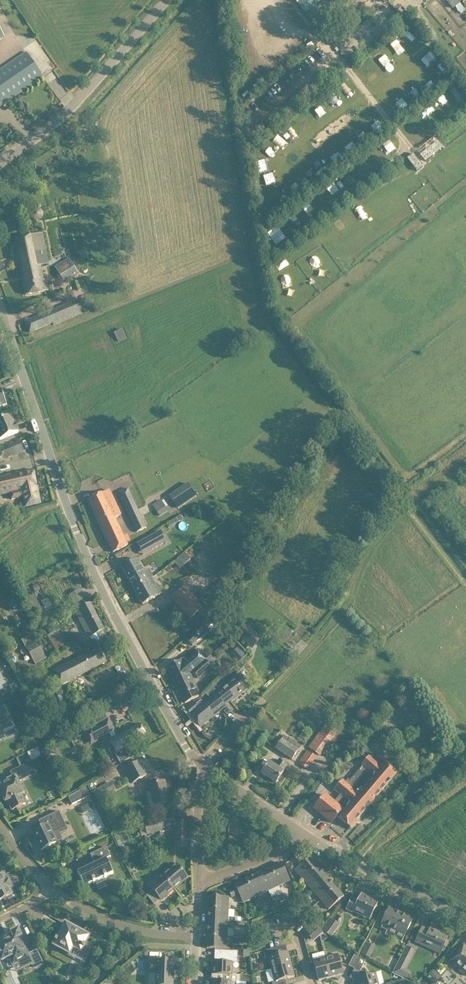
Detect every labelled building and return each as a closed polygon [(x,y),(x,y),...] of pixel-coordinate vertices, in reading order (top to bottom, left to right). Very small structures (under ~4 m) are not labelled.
[(412,12),(418,21),(427,15),(425,13),(430,10),(439,23),(450,16),(448,13),(459,5),(456,0),(429,0),(412,12)] [(43,77),(26,52),(0,71),(0,107),(43,77)] [(437,141),(420,155),(425,161),(442,148),(437,141)] [(413,154),(407,159),(417,171),(419,168),(423,166),(413,154)] [(15,239),(26,295),(46,291),(43,276),(41,266),(49,265),(43,234),(15,239)] [(55,267),(63,279),(76,270),(68,258),(55,267)] [(26,323),(30,333),(53,323),(54,325),(84,313),(79,300),(26,323)] [(19,432),(18,430),(16,425),(15,425),(11,416),(0,421),(0,440),(19,432)] [(0,449),(0,461),(15,455),(24,451),(20,441),(11,444),(0,449)] [(37,488),(33,470),(23,472),(0,478),(0,496),(10,493),(11,500),(24,497),(26,507),(40,503),(36,488),(37,488)] [(168,494),(176,506),(182,503),(181,500),(182,499),(184,502),(197,495),(189,482),(168,494)] [(137,533),(147,529),(128,489),(118,493),(137,533)] [(128,546),(107,502),(113,499),(109,491),(103,493),(88,499),(113,553),(128,546)] [(161,501),(153,506),(160,516),(168,511),(161,501)] [(143,555),(167,542),(161,531),(137,544),(143,555)] [(184,565),(190,559),(185,553),(179,559),(184,565)] [(149,581),(141,568),(137,559),(122,568),(134,589),(149,581)] [(149,581),(134,589),(143,605),(162,594),(157,584),(152,587),(149,581)] [(198,601),(207,609),(218,597),(217,596),(222,592),(214,585),(210,589),(209,589),(198,601)] [(172,598),(190,619),(203,608),(185,586),(172,598)] [(28,596),(27,597),(34,612),(41,608),(34,593),(34,594),(33,592),(27,595),(28,596)] [(19,610),(8,594),(0,600),(0,616),(4,621),(19,610)] [(91,639),(92,640),(94,640),(96,640),(98,640),(100,639),(100,640),(107,636),(90,603),(80,609),(75,611),(89,638),(90,638),(91,639)] [(261,638),(245,623),(236,633),(252,648),(261,638)] [(197,642),(210,632),(208,629),(202,624),(187,641),(193,646),(196,642),(197,642)] [(47,635),(55,650),(64,645),(55,630),(47,635)] [(33,634),(22,640),(25,647),(34,662),(36,665),(47,659),(45,655),(37,641),(33,634)] [(53,671),(60,686),(60,687),(107,662),(99,647),(78,658),(75,653),(66,657),(69,663),(53,671)] [(188,676),(193,671),(201,665),(201,664),(198,658),(182,666),(179,661),(168,667),(175,682),(188,676)] [(193,671),(197,676),(199,678),(211,668),(206,661),(205,661),(201,665),(193,671)] [(215,685),(211,689),(226,707),(227,706),(226,705),(230,702),(231,703),(251,687),(240,674),(220,691),(215,685)] [(188,676),(175,682),(185,704),(198,697),(188,676)] [(31,679),(23,683),(30,698),(39,693),(31,679)] [(200,728),(226,707),(211,689),(205,695),(209,700),(203,705),(201,702),(197,705),(195,704),(194,704),(187,710),(200,728)] [(14,727),(5,708),(0,710),(0,737),(2,736),(4,740),(17,733),(14,727)] [(47,731),(51,739),(56,736),(57,737),(67,731),(64,727),(65,726),(61,718),(50,725),(52,727),(47,731)] [(90,743),(114,730),(109,719),(96,726),(92,719),(80,725),(90,743)] [(427,722),(424,727),(429,731),(433,727),(427,722)] [(308,747),(320,756),(338,732),(326,723),(308,747)] [(116,755),(121,764),(130,759),(125,750),(147,738),(139,724),(110,740),(118,754),(116,755)] [(276,748),(292,760),(301,746),(285,735),(276,748)] [(298,763),(308,770),(316,756),(307,750),(298,763)] [(342,780),(334,790),(340,795),(335,801),(345,810),(338,818),(349,827),(350,828),(370,804),(374,807),(378,802),(375,799),(396,773),(384,763),(383,761),(382,762),(372,754),(369,757),(361,765),(362,766),(347,784),(342,780)] [(124,768),(133,784),(147,776),(138,760),(124,768)] [(261,773),(276,783),(284,771),(283,771),(287,765),(279,760),(275,766),(269,761),(261,773)] [(23,793),(18,782),(36,773),(31,763),(21,768),(23,773),(7,781),(8,783),(0,787),(0,790),(6,802),(8,801),(12,810),(25,804),(21,794),(23,793)] [(93,792),(97,800),(115,790),(111,782),(93,792)] [(149,786),(155,807),(170,802),(164,782),(149,786)] [(69,797),(72,805),(84,799),(80,791),(69,797)] [(325,795),(314,808),(331,822),(332,823),(337,817),(343,810),(334,803),(325,795)] [(52,834),(66,827),(57,812),(39,821),(42,829),(32,833),(41,851),(56,844),(52,834)] [(164,829),(163,824),(174,821),(173,816),(161,819),(161,820),(144,825),(147,834),(164,829)] [(191,839),(190,817),(183,819),(182,822),(176,822),(176,827),(177,847),(187,847),(187,840),(186,840),(186,839),(191,839)] [(176,827),(175,822),(174,821),(163,824),(163,825),(164,829),(165,830),(176,827)] [(106,859),(111,857),(106,847),(90,855),(95,864),(77,873),(84,887),(93,883),(93,884),(95,883),(95,882),(104,877),(104,878),(106,878),(106,877),(113,874),(106,859)] [(291,861),(296,867),(302,861),(297,856),(291,861)] [(293,872),(302,882),(319,868),(310,857),(293,872)] [(282,863),(270,868),(279,888),(291,883),(282,863)] [(176,865),(163,876),(174,889),(187,878),(176,865)] [(270,868),(258,874),(267,894),(279,888),(270,868)] [(302,882),(311,893),(328,879),(319,868),(302,882)] [(5,899),(6,900),(12,897),(11,896),(12,895),(9,888),(12,887),(9,880),(8,881),(4,874),(3,875),(2,873),(0,874),(0,901),(5,899)] [(258,874),(246,879),(256,899),(267,894),(258,874)] [(174,889),(163,876),(150,887),(161,900),(174,889)] [(256,899),(246,879),(234,885),(236,888),(229,891),(232,898),(239,895),(243,905),(256,899)] [(311,893),(321,903),(337,889),(328,879),(311,893)] [(337,889),(321,903),(327,911),(338,902),(341,905),(346,900),(337,889)] [(346,909),(352,913),(353,911),(370,920),(378,902),(361,894),(358,901),(352,898),(346,909)] [(209,897),(208,910),(228,911),(229,897),(209,897)] [(264,904),(259,906),(261,912),(267,910),(264,904)] [(381,924),(405,936),(413,920),(389,908),(381,924)] [(208,910),(208,923),(228,923),(228,911),(208,910)] [(323,931),(331,938),(340,926),(331,920),(323,931)] [(208,923),(207,936),(227,936),(228,923),(208,923)] [(89,937),(81,932),(82,932),(73,927),(73,928),(65,924),(57,940),(56,939),(54,942),(55,942),(53,946),(69,954),(73,948),(80,952),(83,948),(83,949),(85,946),(84,946),(89,937)] [(307,934),(311,939),(321,931),(317,926),(307,934)] [(416,942),(433,950),(434,948),(441,952),(448,936),(431,928),(429,931),(422,928),(416,942)] [(25,948),(24,949),(20,941),(22,941),(20,937),(21,937),(18,930),(12,933),(13,936),(2,941),(0,940),(0,941),(0,957),(2,961),(9,957),(13,964),(20,960),(24,967),(32,963),(34,968),(43,964),(36,951),(29,955),(25,948)] [(227,936),(207,936),(207,949),(227,949),(227,936)] [(366,943),(360,954),(368,958),(373,947),(366,943)] [(455,966),(464,974),(465,973),(465,947),(464,945),(449,961),(455,966)] [(268,958),(271,970),(291,964),(288,952),(278,954),(276,948),(263,951),(265,958),(268,958)] [(338,954),(326,958),(331,977),(343,974),(338,954)] [(349,966),(354,969),(360,957),(354,954),(349,966)] [(402,954),(392,973),(401,977),(410,958),(402,954)] [(212,975),(222,975),(232,976),(232,975),(233,963),(237,963),(237,956),(223,955),(223,962),(212,961),(212,975)] [(360,957),(354,969),(360,972),(366,960),(360,957)] [(331,977),(326,958),(313,961),(318,981),(331,977)] [(173,979),(174,979),(174,969),(174,961),(156,960),(156,963),(148,963),(147,973),(156,973),(155,983),(173,983),(173,979)] [(125,969),(129,974),(135,969),(131,964),(125,969)] [(272,983),(286,983),(285,979),(294,977),(291,964),(271,970),(274,981),(272,982),(272,983)] [(357,983),(379,983),(376,973),(356,979),(357,983)] [(236,982),(240,983),(240,976),(232,975),(232,976),(222,975),(222,981),(212,981),(211,983),(236,983),(236,982)]
